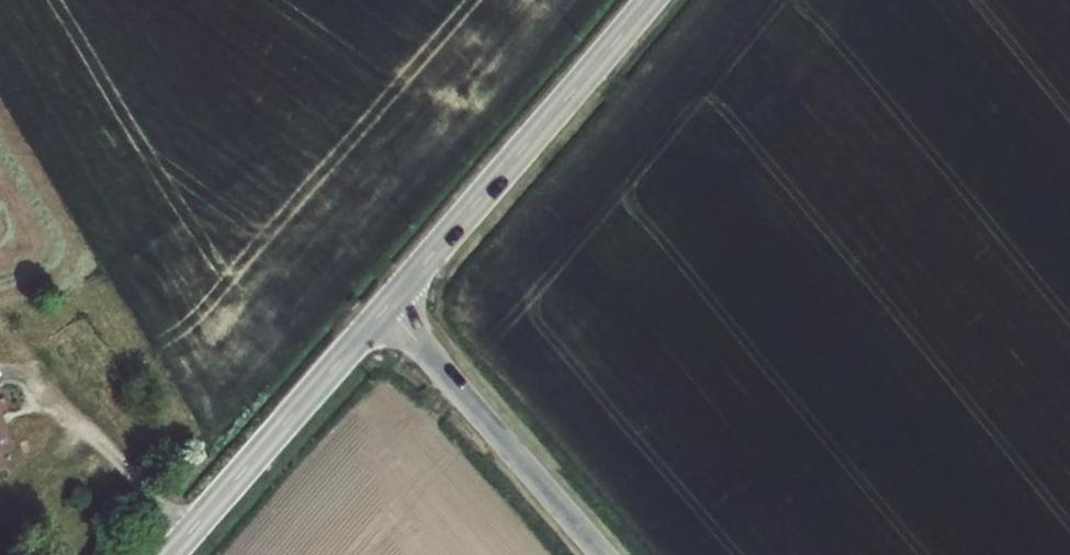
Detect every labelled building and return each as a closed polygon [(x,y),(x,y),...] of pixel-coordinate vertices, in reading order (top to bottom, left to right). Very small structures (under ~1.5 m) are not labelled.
[(6,468),(1,453),(12,450),(0,415),(0,471),(6,468)]
